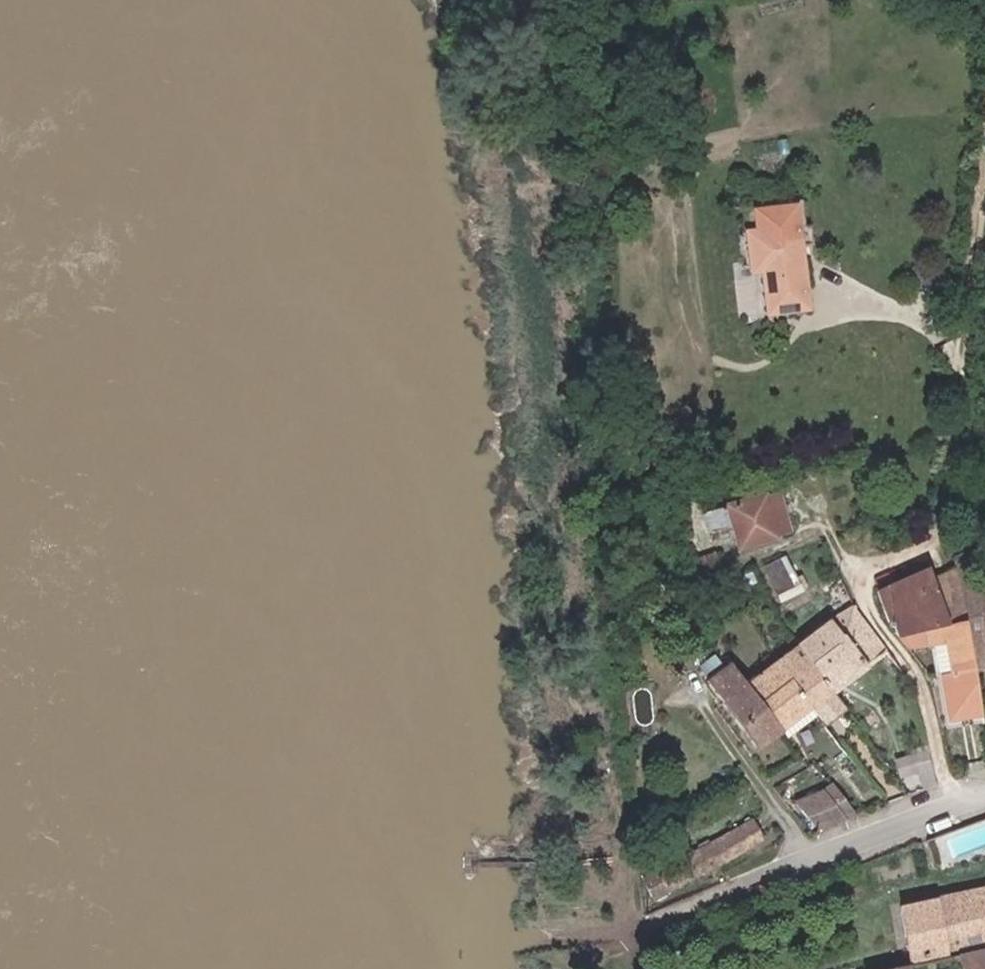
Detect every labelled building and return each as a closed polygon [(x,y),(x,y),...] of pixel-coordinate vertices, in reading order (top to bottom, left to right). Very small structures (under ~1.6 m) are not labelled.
[(725,259),(728,287),(758,284),(747,184),(721,186),(724,213),(712,214),(700,216),(705,261),(717,260),(725,259)] [(753,224),(758,274),(770,272),(774,313),(821,309),(811,198),(762,203),(764,224),(753,224)] [(698,512),(700,536),(710,535),(711,543),(730,538),(737,559),(777,549),(774,542),(763,503),(762,498),(698,512)] [(774,500),(763,503),(774,542),(785,538),(774,500)] [(710,535),(700,536),(702,545),(711,543),(710,535)] [(953,573),(961,613),(971,673),(982,671),(984,670),(984,596),(976,597),(968,550),(950,560),(953,573)] [(926,570),(880,590),(897,633),(928,677),(947,675),(971,673),(961,613),(937,617),(928,581),(926,570)] [(953,573),(928,581),(937,617),(961,613),(953,573)] [(778,600),(800,590),(793,578),(771,588),(778,600)] [(796,647),(829,690),(885,650),(847,608),(796,647)] [(796,647),(774,662),(806,706),(820,725),(842,708),(829,690),(796,647)] [(777,730),(745,685),(742,687),(722,661),(710,670),(720,702),(723,705),(721,706),(752,747),(777,730)] [(777,730),(806,706),(774,662),(745,685),(777,730)] [(720,702),(710,670),(699,681),(718,707),(721,706),(723,705),(720,702)] [(971,673),(976,693),(984,691),(984,686),(982,671),(971,673)] [(947,675),(953,699),(976,695),(976,693),(971,673),(947,675)] [(976,695),(953,699),(956,717),(979,713),(976,695)] [(779,785),(805,833),(835,822),(828,811),(822,802),(828,799),(810,767),(779,785)] [(835,822),(848,818),(840,804),(828,811),(835,822)] [(656,901),(764,839),(753,822),(646,881),(656,901)] [(917,965),(984,950),(984,885),(904,902),(917,965)] [(917,965),(897,968),(984,968),(984,950),(917,965)]
